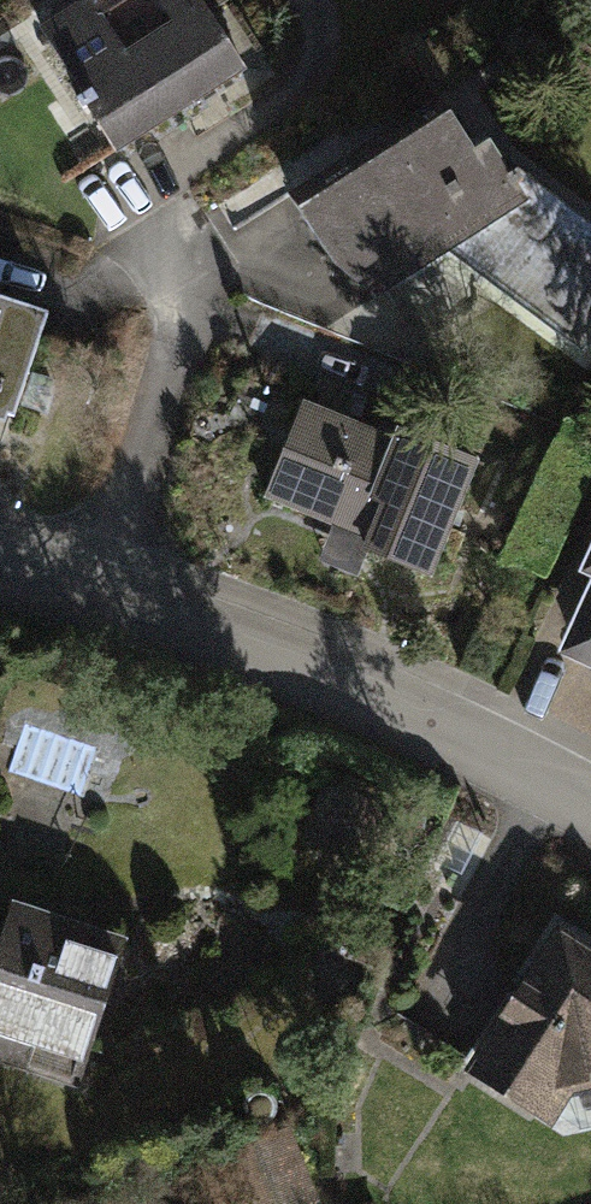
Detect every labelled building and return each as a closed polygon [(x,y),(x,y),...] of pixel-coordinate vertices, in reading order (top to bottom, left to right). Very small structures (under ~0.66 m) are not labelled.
[(34,24),(78,91),(71,95),(108,152),(242,66),(199,0),(71,0),(34,24)] [(466,146),(441,108),(287,207),(327,268),(338,261),(364,300),(522,198),(482,136),(466,146)] [(490,282),(590,354),(590,223),(552,195),(490,282)] [(36,307),(0,296),(0,409),(4,410),(36,307)] [(431,574),(478,459),(394,424),(390,433),(300,397),(261,494),(366,537),(362,546),(431,574)] [(555,651),(590,668),(590,535),(575,570),(590,576),(555,651)] [(91,785),(99,746),(27,732),(20,772),(91,785)] [(3,894),(0,902),(0,1062),(71,1084),(119,930),(3,894)] [(463,1072),(539,1117),(557,1086),(590,1079),(590,942),(553,919),(463,1072)]
